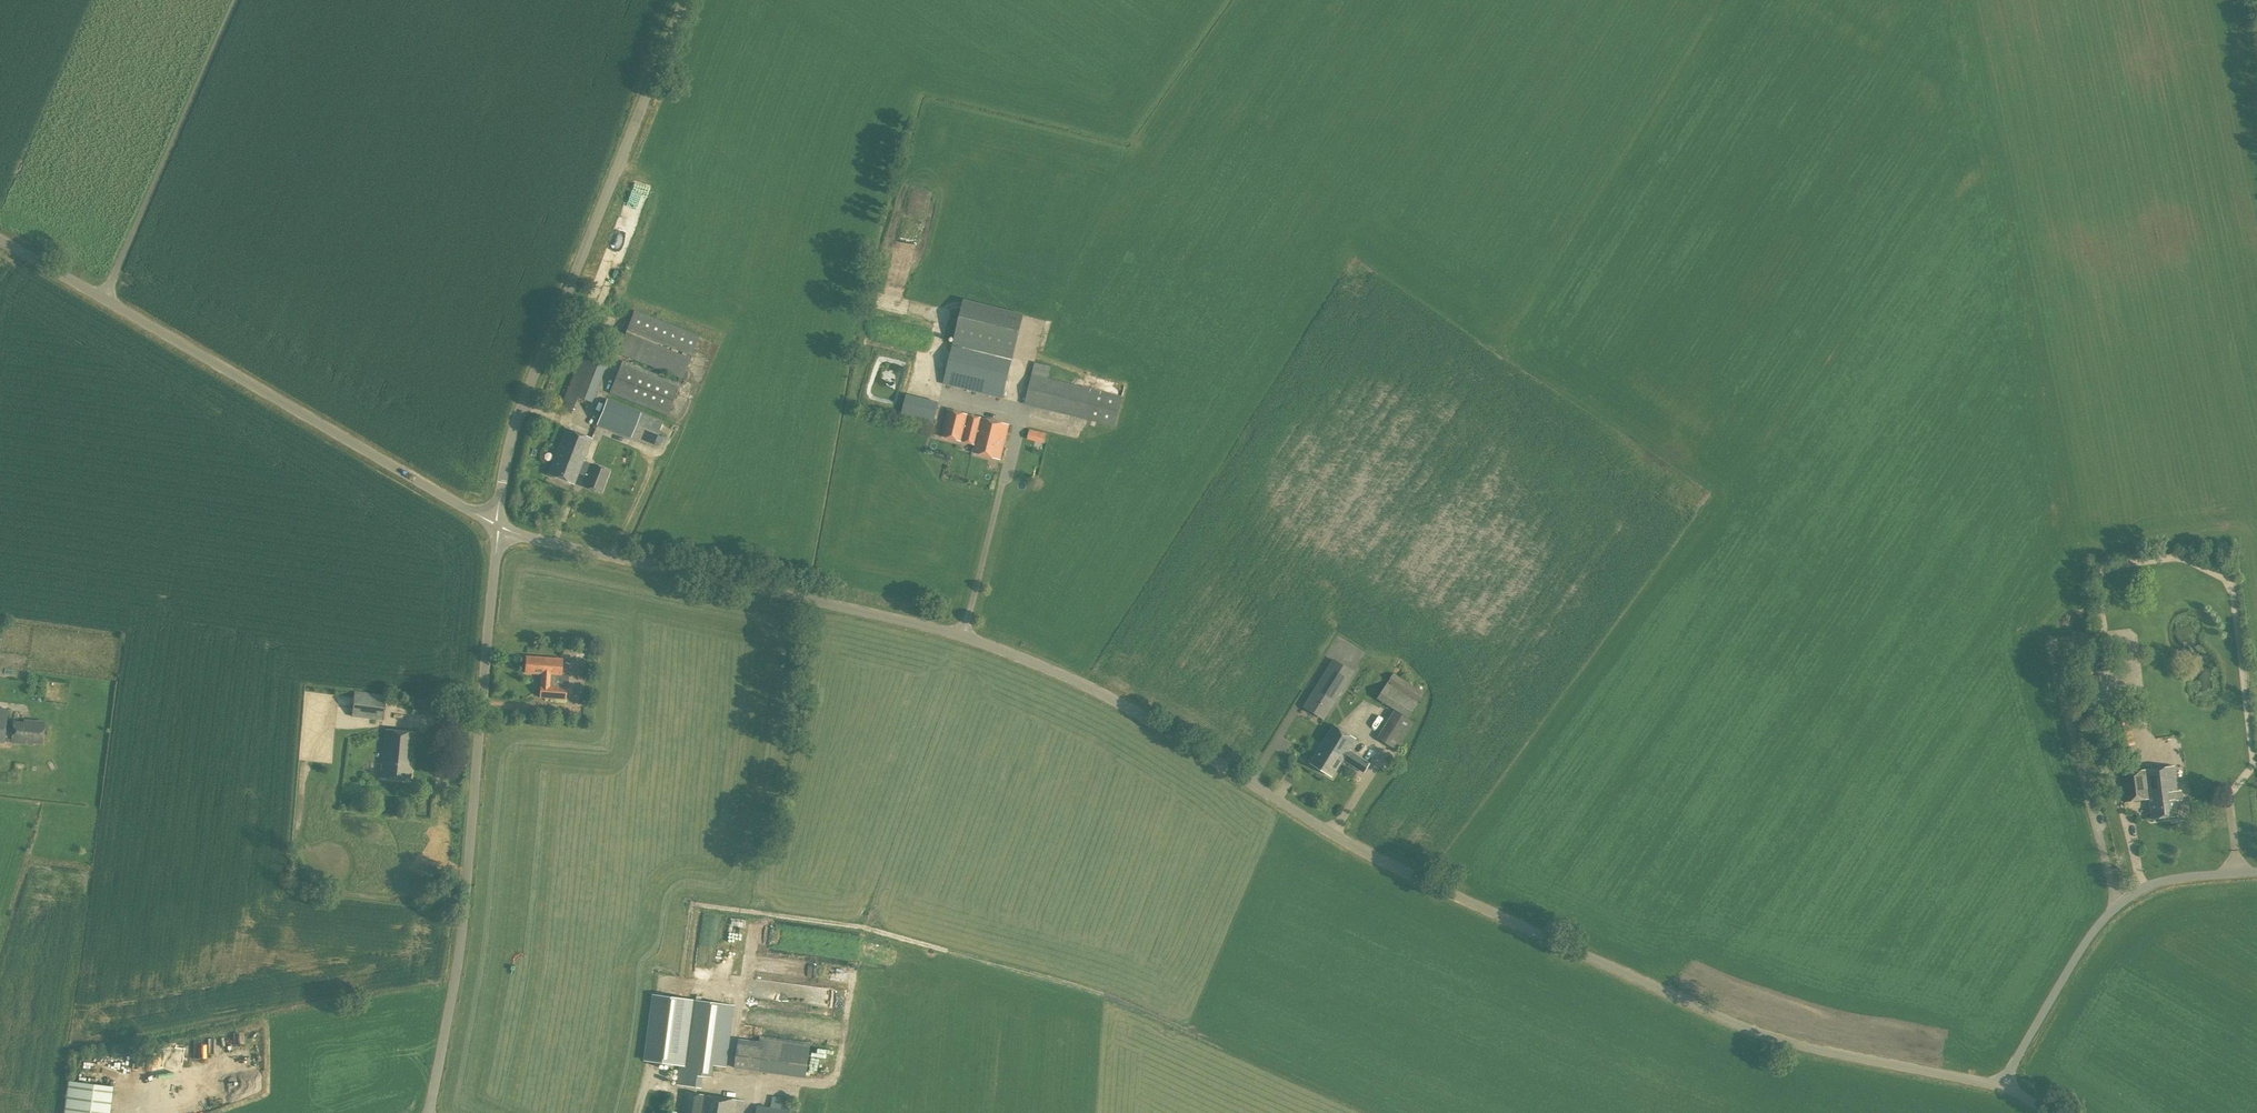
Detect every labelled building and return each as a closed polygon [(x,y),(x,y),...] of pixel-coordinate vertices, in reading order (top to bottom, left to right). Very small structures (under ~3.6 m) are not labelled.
[(1003,399),(1014,352),(1023,315),(964,300),(954,337),(943,384),(1003,399)] [(682,378),(699,335),(634,309),(617,352),(682,378)] [(592,403),(606,365),(581,355),(560,407),(572,412),(577,397),(592,403)] [(668,416),(680,383),(622,360),(609,393),(668,416)] [(1115,427),(1123,396),(1048,378),(1050,366),(1034,362),(1024,404),(1115,427)] [(902,394),(899,416),(935,421),(938,400),(902,394)] [(653,447),(663,421),(607,398),(596,425),(653,447)] [(1000,459),(1009,425),(948,409),(941,436),(974,444),(972,452),(1000,459)] [(566,428),(548,474),(574,484),(579,472),(583,460),(592,438),(566,428)] [(1044,443),(1047,433),(1029,428),(1026,438),(1044,443)] [(609,470),(583,460),(579,472),(589,476),(585,486),(600,492),(609,470)] [(562,658),(526,656),(525,673),(541,674),(540,697),(565,699),(566,687),(567,687),(568,675),(561,675),(562,658)] [(1309,698),(1330,711),(1354,672),(1333,659),(1309,698)] [(1377,700),(1394,710),(1407,719),(1423,693),(1392,674),(1377,700)] [(351,717),(383,720),(386,695),(354,691),(351,717)] [(43,744),(45,721),(33,719),(33,722),(14,720),(13,729),(6,728),(8,708),(0,708),(0,743),(4,743),(4,741),(12,742),(33,744),(33,743),(43,744)] [(1407,719),(1394,710),(1377,738),(1397,751),(1414,723),(1407,719)] [(1343,743),(1350,748),(1356,739),(1333,725),(1310,763),(1322,771),(1332,756),(1336,750),(1338,751),(1343,743)] [(385,729),(380,778),(411,781),(415,732),(385,729)] [(1349,749),(1350,748),(1343,743),(1338,751),(1336,750),(1332,756),(1322,771),(1332,777),(1343,760),(1364,773),(1370,762),(1349,749)] [(2177,792),(2174,766),(2144,770),(2119,773),(2123,802),(2148,799),(2150,819),(2178,816),(2176,800),(2183,800),(2182,791),(2177,792)] [(726,1067),(735,1006),(655,995),(646,1061),(679,1066),(677,1085),(701,1088),(704,1064),(726,1067)] [(760,1037),(759,1046),(738,1044),(734,1069),(751,1071),(782,1075),(806,1078),(810,1043),(760,1037)] [(112,1086),(68,1080),(64,1112),(109,1112),(112,1086)] [(745,1101),(686,1093),(683,1112),(743,1112),(745,1101)]
